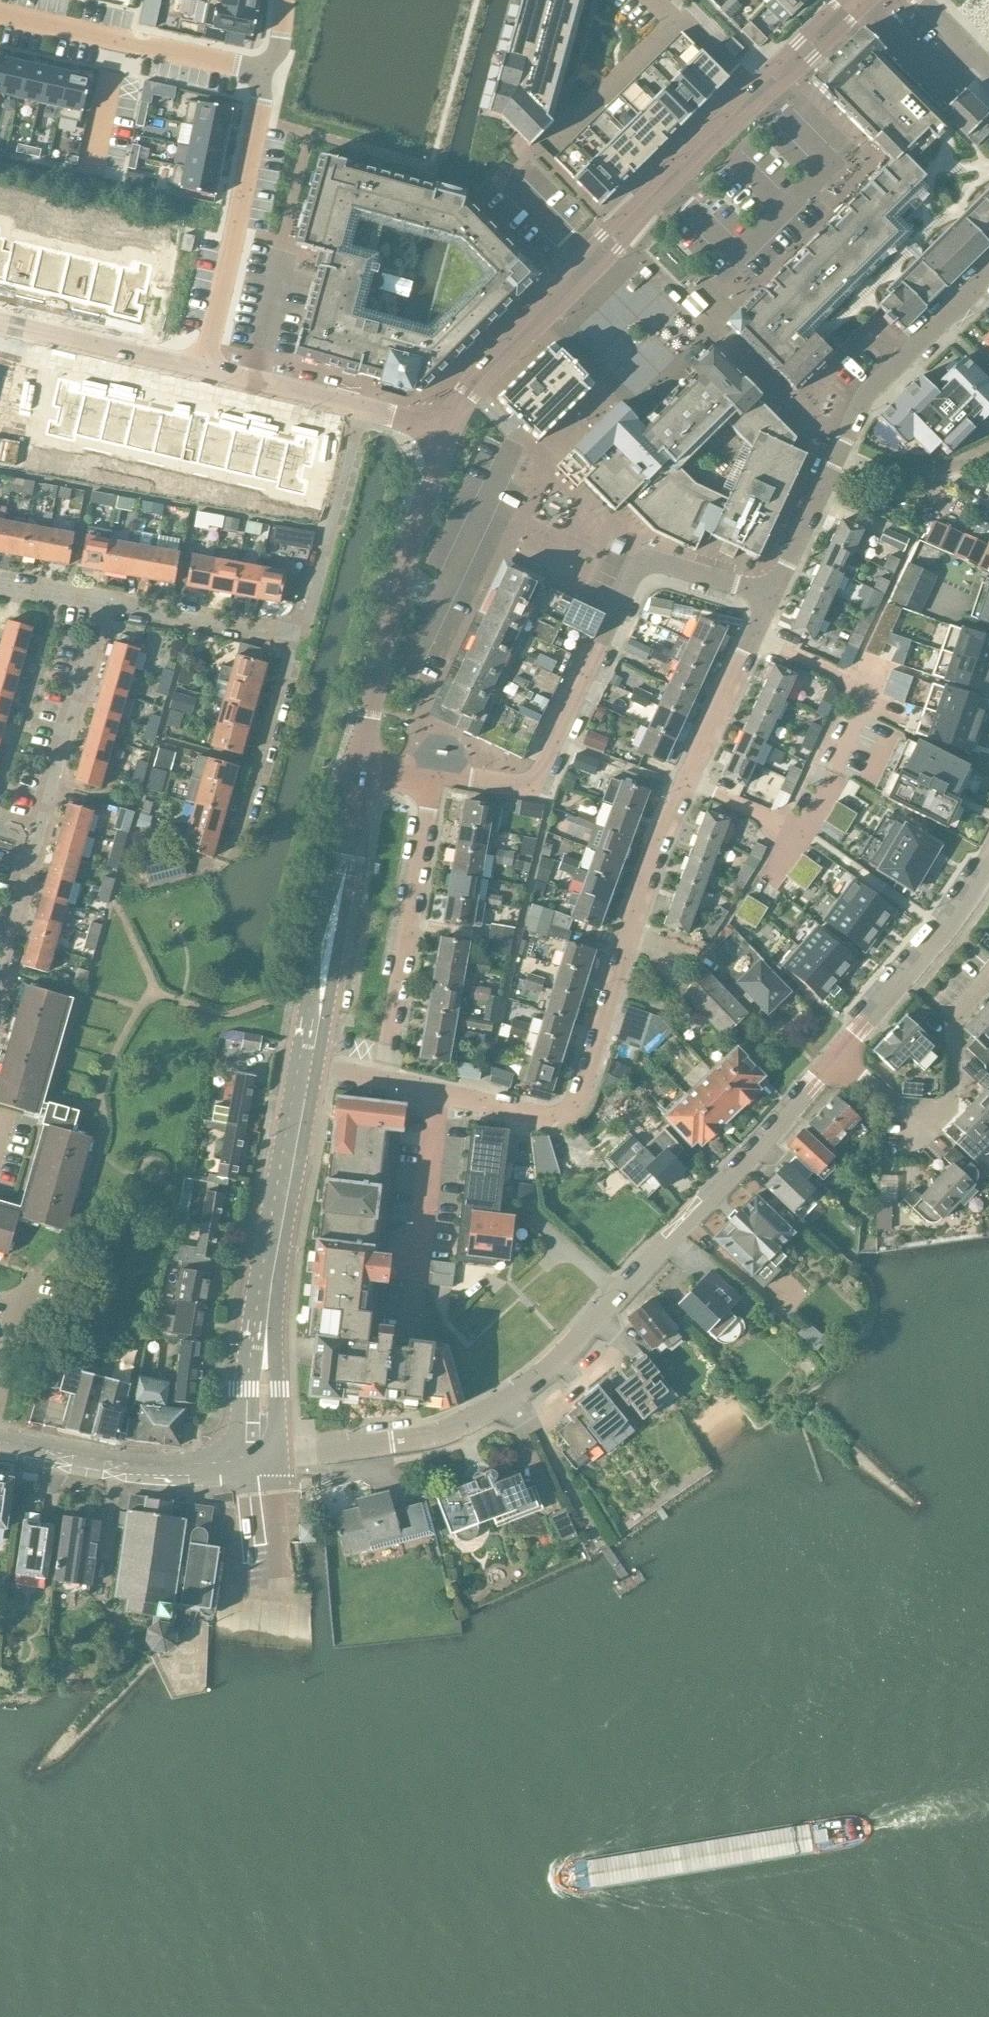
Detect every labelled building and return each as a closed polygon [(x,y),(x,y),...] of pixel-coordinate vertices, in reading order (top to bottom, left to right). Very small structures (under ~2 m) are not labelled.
[(207,2),(257,13),(260,0),(208,0),(207,2)] [(487,113),(500,117),(530,146),(552,124),(546,117),(578,0),(520,0),(505,55),(503,55),(487,113)] [(719,9),(724,14),(737,1),(735,0),(728,0),(719,9)] [(790,16),(806,0),(774,0),(790,16)] [(737,1),(724,14),(729,19),(742,7),(737,1)] [(207,2),(201,29),(252,40),(257,13),(207,2)] [(757,48),(766,40),(749,23),(740,31),(757,48)] [(726,323),(738,335),(775,372),(794,392),(879,308),(885,314),(882,317),(891,325),(894,323),(902,331),(988,245),(988,117),(963,90),(942,111),(861,30),(809,81),(832,103),(833,102),(891,161),(781,270),(769,282),(770,283),(761,291),(760,290),(738,312),(726,323)] [(681,32),(680,33),(700,53),(685,68),(711,95),(727,79),(701,52),(681,32)] [(724,46),(734,56),(743,48),(732,38),(724,46)] [(0,82),(0,95),(18,99),(26,63),(5,59),(0,82)] [(26,63),(18,99),(39,103),(47,68),(26,63)] [(47,68),(39,103),(59,108),(61,108),(68,73),(47,68)] [(685,68),(668,84),(695,112),(712,95),(711,95),(685,68)] [(59,108),(57,117),(59,117),(80,122),(89,77),(68,73),(61,108),(59,108)] [(668,84),(652,100),(679,126),(679,127),(695,112),(668,84)] [(652,100),(638,114),(665,140),(679,126),(652,100)] [(188,101),(183,124),(192,126),(228,133),(232,110),(188,101)] [(140,102),(137,113),(146,115),(148,103),(140,102)] [(137,113),(135,126),(143,127),(146,115),(137,113)] [(638,114),(622,130),(649,158),(666,141),(665,140),(638,114)] [(192,126),(188,146),(223,153),(228,133),(192,126)] [(622,130),(605,147),(631,174),(632,175),(649,158),(622,130)] [(17,144),(15,152),(27,155),(29,147),(17,144)] [(131,144),(129,156),(137,157),(140,146),(131,144)] [(188,146),(184,166),(219,173),(223,153),(188,146)] [(29,147),(27,155),(39,158),(41,149),(29,147)] [(605,147),(591,161),(617,188),(631,174),(605,147)] [(66,155),(64,163),(76,165),(78,157),(66,155)] [(129,156),(127,168),(135,170),(137,157),(129,156)] [(324,254),(320,268),(318,267),(303,325),(301,324),(292,356),(380,380),(379,383),(379,385),(382,386),(406,393),(409,394),(411,389),(420,391),(482,331),(538,276),(532,270),(531,269),(520,258),(471,207),(463,200),(465,193),(440,186),(434,184),(433,188),(431,188),(421,185),(351,165),(351,164),(319,156),(306,204),(303,215),(296,241),(294,246),(324,254)] [(554,158),(553,159),(573,179),(600,206),(618,188),(617,188),(591,161),(574,178),(554,158)] [(175,164),(170,187),(215,196),(219,173),(184,166),(175,164)] [(183,235),(179,250),(180,250),(190,253),(194,237),(183,235)] [(114,307),(112,313),(142,320),(155,262),(132,257),(129,269),(0,240),(0,282),(114,307)] [(497,397),(496,399),(497,400),(498,399),(504,406),(503,407),(511,416),(521,425),(529,434),(531,433),(537,439),(537,440),(538,441),(539,440),(539,439),(586,392),(587,393),(588,391),(592,387),(593,386),(592,384),(586,378),(560,351),(559,351),(553,345),(552,344),(551,345),(546,350),(546,349),(545,350),(545,351),(498,398),(497,397)] [(796,438),(758,400),(760,398),(711,347),(689,369),(692,372),(638,424),(619,404),(571,451),(588,469),(590,467),(593,470),(582,480),(613,512),(624,502),(653,532),(695,551),(704,531),(710,534),(710,535),(758,557),(806,455),(791,448),(796,438)] [(980,358),(988,367),(988,348),(981,357),(980,358)] [(876,418),(903,445),(911,437),(928,455),(938,445),(947,455),(972,430),(967,424),(973,418),(978,424),(988,414),(988,385),(963,358),(938,382),(939,383),(932,390),(919,376),(876,418)] [(59,378),(45,435),(76,442),(78,436),(277,482),(276,488),(304,494),(317,436),(294,431),(292,439),(80,390),(81,383),(59,378)] [(10,486),(23,488),(24,480),(12,478),(10,486)] [(57,487),(42,484),(40,496),(55,499),(57,487)] [(71,490),(59,487),(57,498),(69,500),(71,490)] [(104,506),(114,508),(116,496),(106,495),(104,506)] [(112,523),(118,524),(120,510),(131,512),(134,499),(117,496),(112,523)] [(138,511),(162,515),(163,505),(140,501),(138,511)] [(195,513),(194,520),(208,523),(210,514),(196,511),(195,513)] [(42,521),(51,522),(52,514),(44,512),(42,521)] [(222,526),(234,528),(235,518),(224,515),(222,526)] [(244,533),(259,536),(262,524),(247,521),(244,533)] [(841,521),(826,554),(847,564),(862,531),(841,521)] [(926,539),(924,543),(953,556),(955,553),(964,535),(954,530),(935,521),(926,539)] [(0,540),(0,553),(20,557),(26,527),(3,522),(0,540)] [(26,527),(20,557),(43,561),(49,531),(26,527)] [(80,568),(102,572),(109,541),(110,531),(87,527),(80,568)] [(266,541),(290,545),(292,531),(269,527),(266,541)] [(886,529),(880,542),(904,553),(910,540),(886,529)] [(49,531),(43,561),(67,565),(73,535),(49,531)] [(954,556),(988,572),(988,542),(987,547),(965,536),(956,554),(954,556)] [(615,540),(609,551),(619,555),(624,544),(619,542),(615,540)] [(109,541),(102,572),(126,576),(131,545),(109,541)] [(733,558),(735,553),(737,548),(724,542),(719,552),(733,558)] [(131,545),(126,576),(149,580),(154,549),(131,545)] [(154,549),(149,580),(172,584),(177,553),(154,549)] [(826,554),(811,587),(832,596),(847,564),(826,554)] [(889,555),(883,568),(894,574),(901,560),(900,560),(889,555)] [(186,586),(209,590),(214,560),(191,556),(186,586)] [(214,560),(209,590),(232,595),(237,564),(214,560)] [(909,563),(892,601),(919,614),(937,576),(909,563)] [(237,564),(232,595),(254,599),(260,568),(237,564)] [(260,568),(254,599),(278,603),(284,572),(260,568)] [(506,568),(452,683),(486,700),(542,585),(506,568)] [(878,578),(867,601),(879,607),(890,584),(878,578)] [(976,619),(978,620),(988,624),(988,586),(988,585),(976,619)] [(811,587),(801,609),(822,618),(832,596),(811,587)] [(669,617),(672,603),(651,599),(648,612),(669,617)] [(561,623),(560,624),(582,635),(592,639),(592,640),(604,615),(572,600),(561,623)] [(801,609),(790,631),(811,641),(822,618),(801,609)] [(863,611),(853,633),(865,638),(875,616),(863,611)] [(699,619),(689,642),(713,653),(724,630),(699,619)] [(0,644),(0,645),(23,652),(30,628),(7,621),(0,644)] [(536,621),(529,636),(551,646),(558,631),(536,621)] [(946,653),(988,667),(988,639),(954,628),(946,653)] [(847,645),(860,651),(865,638),(853,633),(847,645)] [(645,660),(650,650),(650,649),(630,640),(625,650),(645,660)] [(689,642),(679,663),(703,674),(713,653),(689,642)] [(113,643),(107,666),(131,673),(137,650),(113,643)] [(236,655),(233,669),(220,665),(218,675),(230,678),(260,687),(266,664),(257,661),(261,649),(239,643),(236,655)] [(17,676),(23,652),(0,645),(0,671),(17,676)] [(650,657),(657,660),(663,649),(655,646),(650,657)] [(663,649),(657,660),(666,664),(671,653),(663,649)] [(938,679),(987,695),(988,688),(988,667),(946,653),(938,679)] [(679,663),(669,684),(693,696),(703,674),(679,663)] [(182,664),(175,687),(197,693),(204,671),(182,664)] [(107,666),(101,689),(124,696),(131,673),(107,666)] [(773,667),(763,689),(784,698),(794,676),(773,667)] [(163,669),(159,681),(170,684),(174,672),(163,669)] [(10,700),(17,676),(0,671),(0,697),(10,700)] [(511,684),(521,689),(525,681),(515,676),(511,684)] [(230,678),(223,701),(253,709),(260,687),(230,678)] [(167,696),(170,684),(159,681),(156,693),(167,696)] [(455,729),(475,738),(484,719),(478,716),(486,700),(452,683),(441,706),(442,707),(460,716),(454,728),(455,729)] [(669,684),(658,707),(683,718),(693,696),(669,684)] [(935,687),(927,712),(980,729),(985,715),(981,714),(985,703),(935,687)] [(101,689),(94,712),(118,719),(124,696),(101,689)] [(630,700),(637,704),(642,692),(635,689),(630,700)] [(763,689),(753,711),(774,720),(784,698),(763,689)] [(642,692),(637,704),(646,707),(651,696),(642,692)] [(535,695),(532,702),(544,708),(547,701),(535,695)] [(3,724),(10,700),(0,697),(0,723),(3,724)] [(178,709),(188,712),(191,700),(182,697),(178,709)] [(540,725),(486,700),(478,716),(484,719),(475,738),(523,761),(540,725)] [(821,700),(815,713),(825,718),(826,718),(832,705),(831,705),(821,700)] [(223,701),(217,724),(247,732),(253,709),(223,701)] [(658,707),(648,728),(673,740),(683,718),(658,707)] [(170,710),(165,725),(179,729),(183,714),(170,710)] [(753,711),(743,733),(764,742),(774,720),(753,711)] [(94,712),(88,735),(111,742),(118,719),(94,712)] [(927,712),(919,738),(968,754),(972,743),(976,744),(980,729),(927,712)] [(150,714),(146,726),(158,730),(161,717),(150,714)] [(811,722),(805,735),(816,740),(822,727),(822,726),(811,722)] [(211,746),(241,755),(247,732),(217,724),(211,746)] [(143,739),(153,742),(154,742),(158,730),(146,726),(143,739)] [(663,762),(673,740),(648,728),(638,750),(663,762)] [(743,733),(733,755),(754,764),(764,742),(743,733)] [(601,751),(604,741),(585,734),(581,745),(601,751)] [(88,735),(81,758),(105,765),(111,742),(88,735)] [(805,735),(799,747),(810,752),(816,740),(805,735)] [(881,793),(880,796),(886,799),(945,827),(957,803),(956,802),(952,800),(959,786),(963,788),(972,769),(968,767),(916,741),(915,743),(914,744),(906,740),(906,742),(881,793)] [(153,768),(154,768),(170,772),(175,752),(158,748),(153,768)] [(592,773),(596,761),(578,754),(574,766),(592,773)] [(198,755),(191,778),(201,781),(231,790),(237,766),(198,755)] [(733,755),(723,777),(744,786),(754,764),(733,755)] [(99,788),(105,765),(81,758),(75,781),(99,788)] [(137,760),(133,773),(145,776),(148,763),(137,760)] [(791,766),(785,778),(796,783),(802,770),(801,770),(791,766)] [(566,772),(564,778),(561,786),(572,789),(577,776),(566,772)] [(130,785),(140,788),(141,788),(145,776),(133,773),(130,785)] [(185,801),(194,804),(224,812),(231,790),(201,781),(191,778),(185,801)] [(610,778),(601,801),(613,806),(639,815),(647,792),(621,782),(610,778)] [(785,778),(779,790),(789,795),(796,783),(785,778)] [(150,779),(146,790),(148,791),(165,796),(168,784),(151,779),(150,779)] [(144,800),(140,813),(142,813),(149,815),(152,803),(145,801),(144,800)] [(465,801),(460,826),(487,830),(491,806),(465,801)] [(519,816),(540,820),(542,805),(522,801),(519,816)] [(194,804),(188,826),(218,834),(224,812),(194,804)] [(68,805),(61,828),(85,834),(92,811),(68,805)] [(613,806),(604,829),(630,838),(639,815),(613,806)] [(116,830),(112,842),(124,845),(134,812),(119,807),(112,829),(116,830)] [(575,824),(582,827),(587,815),(579,812),(575,824)] [(135,827),(138,827),(148,830),(151,816),(139,813),(135,827)] [(706,813),(698,836),(719,844),(728,821),(706,813)] [(587,815),(582,827),(591,830),(596,818),(587,815)] [(895,821),(882,842),(928,871),(936,858),(932,856),(937,847),(895,821)] [(182,849),(212,858),(218,834),(188,826),(182,849)] [(460,826),(456,849),(483,854),(483,852),(484,842),(487,830),(460,826)] [(61,828),(55,850),(79,857),(85,834),(61,828)] [(604,829),(596,851),(622,860),(630,838),(604,829)] [(513,834),(509,851),(514,852),(514,854),(519,855),(518,860),(530,862),(535,839),(513,834)] [(698,836),(689,858),(711,866),(719,844),(698,836)] [(108,859),(118,862),(119,863),(124,845),(112,842),(108,859)] [(492,843),(484,842),(483,852),(491,854),(492,843)] [(755,842),(749,855),(758,860),(760,861),(766,847),(765,847),(755,842)] [(882,842),(868,863),(911,890),(916,882),(919,884),(928,871),(882,842)] [(456,849),(452,873),(478,878),(483,854),(456,849)] [(55,850),(48,874),(72,880),(79,857),(55,850)] [(596,851),(588,873),(614,882),(622,860),(596,851)] [(802,854),(785,876),(805,891),(821,868),(802,854)] [(562,855),(557,870),(573,876),(576,868),(578,869),(580,862),(562,855)] [(541,856),(536,879),(546,883),(554,861),(541,856)] [(150,886),(186,875),(181,857),(144,867),(150,886)] [(495,857),(494,863),(511,866),(511,869),(522,870),(523,862),(518,861),(513,860),(495,857)] [(689,858),(681,881),(702,889),(711,866),(689,858)] [(743,864),(739,871),(748,877),(749,878),(754,870),(752,870),(743,864)] [(573,876),(572,880),(584,884),(580,896),(605,905),(614,882),(588,873),(578,869),(576,868),(573,876)] [(739,871),(729,887),(738,893),(739,894),(749,878),(748,877),(739,871)] [(452,873),(448,896),(474,901),(478,878),(452,873)] [(48,874),(42,896),(66,903),(72,880),(48,874)] [(103,877),(100,888),(111,891),(114,879),(103,877)] [(541,897),(546,884),(537,880),(534,888),(534,889),(532,894),(541,897)] [(681,881),(672,903),(694,911),(702,889),(681,881)] [(853,881),(838,901),(879,931),(894,911),(853,881)] [(98,895),(97,900),(108,903),(111,891),(100,888),(98,895)] [(571,892),(566,904),(575,907),(571,918),(597,928),(605,905),(580,896),(571,892)] [(486,904),(500,906),(501,896),(488,894),(486,904)] [(747,895),(734,916),(755,929),(767,908),(747,895)] [(42,896),(35,920),(59,926),(66,903),(42,896)] [(470,925),(474,901),(448,896),(444,921),(470,925)] [(838,901),(823,921),(864,951),(879,931),(838,901)] [(685,934),(694,911),(672,903),(664,926),(685,934)] [(532,905),(528,919),(549,926),(553,911),(532,905)] [(718,906),(710,917),(720,923),(720,924),(728,912),(727,911),(718,906)] [(710,917),(703,929),(713,935),(720,924),(720,923),(710,917)] [(545,938),(549,926),(528,919),(524,931),(545,938)] [(35,920),(29,942),(53,949),(59,926),(35,920)] [(90,922),(87,934),(98,937),(101,925),(90,922)] [(491,924),(488,937),(512,942),(514,928),(491,924)] [(816,929),(799,947),(837,981),(854,962),(816,929)] [(94,949),(98,937),(87,934),(84,946),(94,949)] [(488,937),(486,951),(509,955),(512,942),(488,937)] [(441,939),(437,963),(463,968),(467,943),(441,939)] [(521,940),(517,955),(518,955),(525,957),(529,942),(522,940),(521,940)] [(46,972),(53,949),(29,942),(23,965),(46,972)] [(567,944),(560,967),(586,975),(593,952),(567,944)] [(799,947),(783,966),(821,1000),(837,981),(799,947)] [(474,971),(488,973),(490,962),(476,959),(476,961),(472,960),(471,968),(475,969),(474,971)] [(738,983),(767,1013),(788,992),(759,962),(738,983)] [(437,963),(433,986),(459,991),(463,968),(437,963)] [(560,967),(552,990),(579,998),(586,975),(560,967)] [(723,1036),(747,1014),(702,967),(694,980),(684,995),(723,1036)] [(85,984),(88,972),(77,969),(74,981),(85,984)] [(528,973),(525,980),(542,986),(544,978),(528,973)] [(523,988),(540,993),(542,986),(525,980),(523,988)] [(67,997),(25,985),(0,1071),(0,1104),(33,1114),(67,997)] [(472,985),(471,992),(489,995),(490,988),(472,985)] [(433,986),(428,1011),(455,1015),(459,991),(433,986)] [(552,990),(545,1012),(572,1020),(579,998),(552,990)] [(469,1000),(486,1003),(488,1003),(489,995),(471,992),(469,1000)] [(980,1011),(988,1021),(988,1002),(980,1011)] [(626,1008),(623,1019),(648,1026),(651,1014),(627,1006),(626,1008)] [(428,1011),(424,1034),(451,1039),(455,1015),(428,1011)] [(988,1060),(988,1021),(980,1011),(963,1029),(974,1040),(966,1049),(983,1066),(988,1060)] [(529,1024),(527,1031),(538,1035),(565,1043),(572,1020),(545,1012),(543,1021),(532,1017),(529,1024)] [(894,1071),(907,1056),(923,1071),(936,1058),(932,1054),(938,1048),(925,1036),(926,1036),(905,1016),(872,1051),(894,1071)] [(460,1027),(490,1033),(492,1033),(493,1024),(462,1018),(460,1027)] [(511,1026),(527,1031),(529,1024),(513,1019),(511,1026)] [(623,1019),(619,1030),(644,1038),(648,1026),(623,1019)] [(502,1024),(499,1036),(508,1038),(509,1034),(525,1039),(527,1031),(511,1026),(502,1024)] [(644,1038),(619,1030),(616,1042),(616,1043),(640,1050),(644,1038)] [(462,1041),(487,1045),(489,1039),(477,1038),(478,1034),(464,1031),(462,1041)] [(258,1051),(261,1037),(243,1034),(241,1047),(258,1051)] [(447,1062),(447,1060),(455,1061),(457,1051),(449,1050),(451,1039),(424,1034),(420,1058),(447,1062)] [(538,1035),(531,1058),(557,1066),(565,1043),(538,1035)] [(709,1073),(743,1109),(755,1097),(753,1095),(758,1090),(753,1086),(762,1078),(761,1076),(769,1069),(744,1043),(737,1051),(735,1048),(709,1073)] [(496,1048),(493,1062),(504,1066),(508,1051),(496,1048)] [(531,1058),(524,1081),(550,1089),(557,1066),(531,1058)] [(458,1063),(456,1077),(463,1078),(479,1081),(479,1080),(482,1066),(458,1062),(458,1063)] [(509,1089),(513,1076),(492,1069),(488,1082),(509,1089)] [(685,1097),(719,1131),(720,1131),(718,1129),(740,1108),(742,1110),(743,1109),(709,1073),(685,1097)] [(214,1106),(211,1123),(226,1125),(244,1129),(253,1077),(235,1074),(229,1109),(214,1106)] [(969,1107),(988,1127),(988,1077),(986,1074),(976,1084),(984,1091),(969,1107)] [(614,1090),(624,1098),(631,1087),(621,1080),(614,1090)] [(341,1395),(357,1397),(424,1405),(425,1398),(436,1399),(439,1410),(463,1403),(445,1347),(417,1343),(408,1342),(407,1348),(388,1346),(389,1330),(378,1329),(377,1329),(383,1282),(384,1283),(385,1283),(385,1278),(388,1257),(386,1257),(387,1246),(389,1231),(390,1220),(399,1144),(401,1130),(403,1111),(404,1105),(386,1103),(335,1097),(326,1181),(324,1180),(317,1240),(315,1240),(304,1338),(313,1340),(307,1397),(320,1398),(319,1404),(337,1406),(338,1400),(340,1401),(341,1395)] [(707,1143),(719,1131),(685,1097),(663,1118),(690,1146),(695,1142),(700,1147),(705,1142),(707,1143)] [(832,1147),(846,1133),(858,1120),(835,1097),(809,1124),(832,1147)] [(63,1231),(90,1138),(72,1133),(78,1112),(47,1103),(41,1125),(48,1127),(21,1219),(63,1231)] [(955,1144),(972,1161),(988,1144),(988,1127),(969,1107),(944,1133),(955,1144)] [(195,1173),(194,1180),(207,1182),(213,1183),(213,1184),(217,1185),(217,1184),(226,1186),(228,1178),(236,1179),(244,1129),(226,1125),(218,1175),(208,1174),(208,1175),(195,1173)] [(495,1214),(504,1132),(471,1128),(455,1261),(494,1265),(494,1259),(507,1261),(513,1216),(495,1214)] [(664,1129),(619,1170),(637,1188),(650,1176),(662,1189),(682,1170),(672,1160),(683,1149),(664,1129)] [(803,1131),(787,1148),(788,1149),(795,1156),(816,1175),(824,1181),(833,1171),(832,1159),(803,1131)] [(528,1134),(535,1179),(547,1177),(547,1176),(556,1175),(553,1158),(544,1160),(540,1132),(528,1134)] [(950,1166),(935,1182),(957,1203),(973,1185),(972,1184),(974,1183),(976,1180),(977,1176),(976,1172),(974,1169),(952,1148),(942,1158),(950,1166)] [(763,1186),(791,1213),(799,1221),(816,1203),(808,1196),(813,1191),(804,1182),(811,1175),(793,1158),(785,1166),(784,1165),(763,1186)] [(894,1200),(895,1175),(877,1175),(876,1200),(894,1200)] [(207,1182),(200,1224),(217,1226),(222,1195),(215,1194),(217,1185),(213,1184),(213,1183),(207,1182)] [(940,1220),(957,1203),(935,1182),(920,1198),(912,1190),(902,1200),(924,1221),(927,1223),(931,1223),(935,1223),(938,1220),(939,1219),(940,1220)] [(777,1251),(793,1234),(754,1196),(711,1240),(761,1289),(778,1271),(775,1268),(785,1258),(777,1251)] [(890,1229),(891,1201),(877,1201),(876,1229),(890,1229)] [(18,1212),(0,1207),(0,1253),(6,1254),(18,1212)] [(172,1244),(169,1259),(181,1261),(181,1262),(203,1265),(209,1266),(210,1258),(211,1258),(217,1226),(200,1224),(196,1247),(172,1244)] [(431,1261),(430,1273),(453,1276),(454,1264),(431,1261)] [(179,1270),(174,1300),(177,1301),(203,1306),(208,1275),(207,1274),(209,1266),(203,1265),(181,1262),(180,1270),(179,1270)] [(740,1329),(744,1330),(744,1327),(743,1324),(743,1323),(742,1321),(740,1318),(736,1314),(729,1307),(738,1298),(711,1272),(679,1305),(718,1343),(717,1343),(724,1345),(728,1345),(729,1345),(732,1343),(733,1342),(736,1339),(737,1338),(738,1334),(739,1333),(739,1332),(740,1329)] [(430,1273),(429,1284),(451,1287),(453,1276),(430,1273)] [(157,1329),(155,1338),(179,1342),(190,1342),(191,1336),(197,1337),(203,1306),(177,1301),(174,1322),(170,1322),(169,1331),(157,1329)] [(653,1348),(661,1341),(668,1350),(681,1340),(674,1331),(650,1301),(628,1318),(653,1348)] [(179,1342),(173,1402),(184,1403),(194,1404),(196,1381),(197,1372),(199,1343),(190,1342),(179,1342)] [(56,1388),(64,1358),(50,1354),(41,1384),(56,1388)] [(636,1373),(615,1390),(629,1407),(631,1406),(644,1421),(657,1410),(653,1406),(669,1393),(659,1382),(663,1379),(644,1355),(630,1366),(636,1373)] [(116,1442),(131,1384),(67,1369),(62,1390),(75,1393),(66,1429),(116,1442)] [(180,1445),(183,1411),(165,1407),(168,1384),(138,1378),(133,1404),(139,1405),(137,1420),(128,1419),(126,1438),(135,1439),(135,1440),(180,1445)] [(598,1387),(577,1403),(579,1406),(593,1422),(586,1428),(589,1433),(599,1445),(618,1429),(618,1428),(625,1421),(616,1409),(598,1387)] [(572,1421),(557,1432),(568,1446),(561,1452),(576,1471),(590,1460),(584,1453),(596,1444),(588,1434),(589,1433),(586,1428),(593,1422),(579,1406),(567,1415),(572,1421)] [(477,1524),(530,1503),(519,1474),(492,1483),(491,1481),(493,1480),(494,1479),(495,1478),(495,1476),(496,1475),(496,1473),(496,1472),(495,1471),(494,1470),(493,1469),(490,1468),(489,1468),(486,1469),(484,1471),(483,1472),(483,1473),(482,1475),(482,1476),(483,1478),(475,1481),(435,1496),(450,1534),(454,1533),(456,1537),(460,1540),(465,1541),(470,1540),(474,1538),(477,1534),(478,1529),(477,1524)] [(12,1479),(0,1477),(0,1528),(5,1529),(12,1479)] [(365,1552),(401,1542),(388,1494),(357,1502),(359,1510),(335,1516),(344,1553),(364,1548),(365,1552)] [(132,1496),(116,1598),(128,1600),(127,1612),(154,1616),(153,1626),(148,1629),(146,1641),(153,1650),(164,1651),(174,1644),(176,1632),(173,1628),(177,1606),(172,1605),(172,1604),(201,1608),(211,1609),(217,1562),(224,1563),(226,1548),(208,1545),(213,1508),(179,1503),(132,1496)] [(425,1502),(406,1507),(411,1528),(414,1539),(433,1534),(425,1502)] [(561,1543),(577,1536),(565,1508),(549,1515),(561,1543)] [(39,1519),(24,1517),(16,1574),(46,1578),(53,1526),(38,1524),(39,1519)] [(54,1580),(53,1589),(89,1594),(90,1585),(99,1523),(93,1522),(63,1517),(54,1580)]
